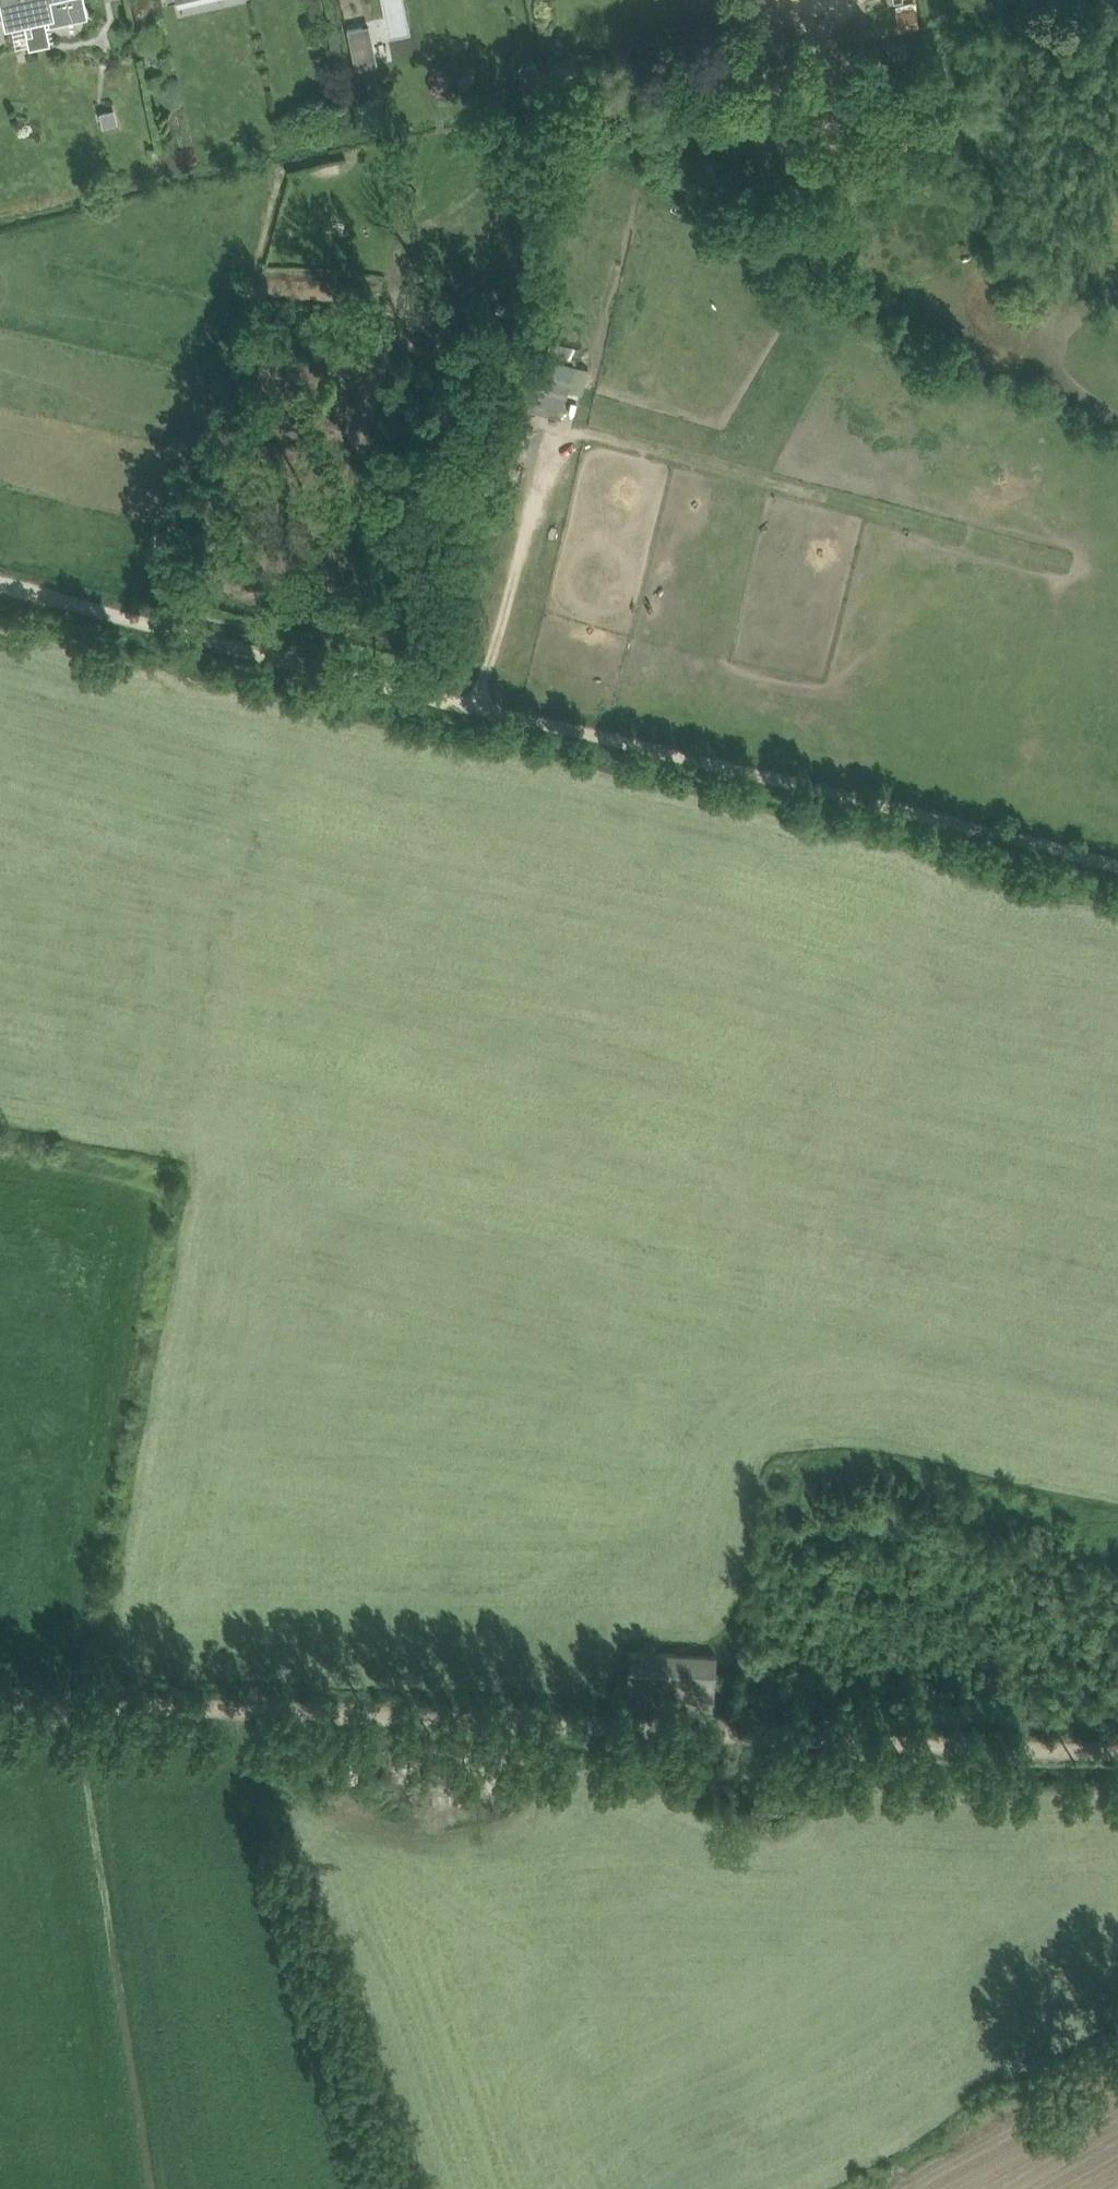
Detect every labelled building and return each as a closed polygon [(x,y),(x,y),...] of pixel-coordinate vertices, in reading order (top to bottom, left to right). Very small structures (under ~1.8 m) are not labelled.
[(9,16),(10,22),(25,19),(45,14),(47,14),(50,26),(88,17),(84,0),(0,0),(0,18),(9,16)] [(900,30),(921,26),(916,6),(896,11),(900,30)] [(377,63),(377,64),(379,64),(378,62),(377,62),(370,25),(350,29),(350,28),(349,28),(357,68),(358,68),(358,67),(377,63)] [(550,63),(555,89),(581,83),(575,58),(550,63)] [(536,63),(518,66),(523,93),(541,89),(536,63)] [(117,109),(102,113),(105,127),(120,124),(117,109)] [(564,414),(570,392),(581,394),(589,364),(539,351),(525,405),(564,414)] [(715,1708),(717,1656),(630,1651),(627,1703),(715,1708)]
